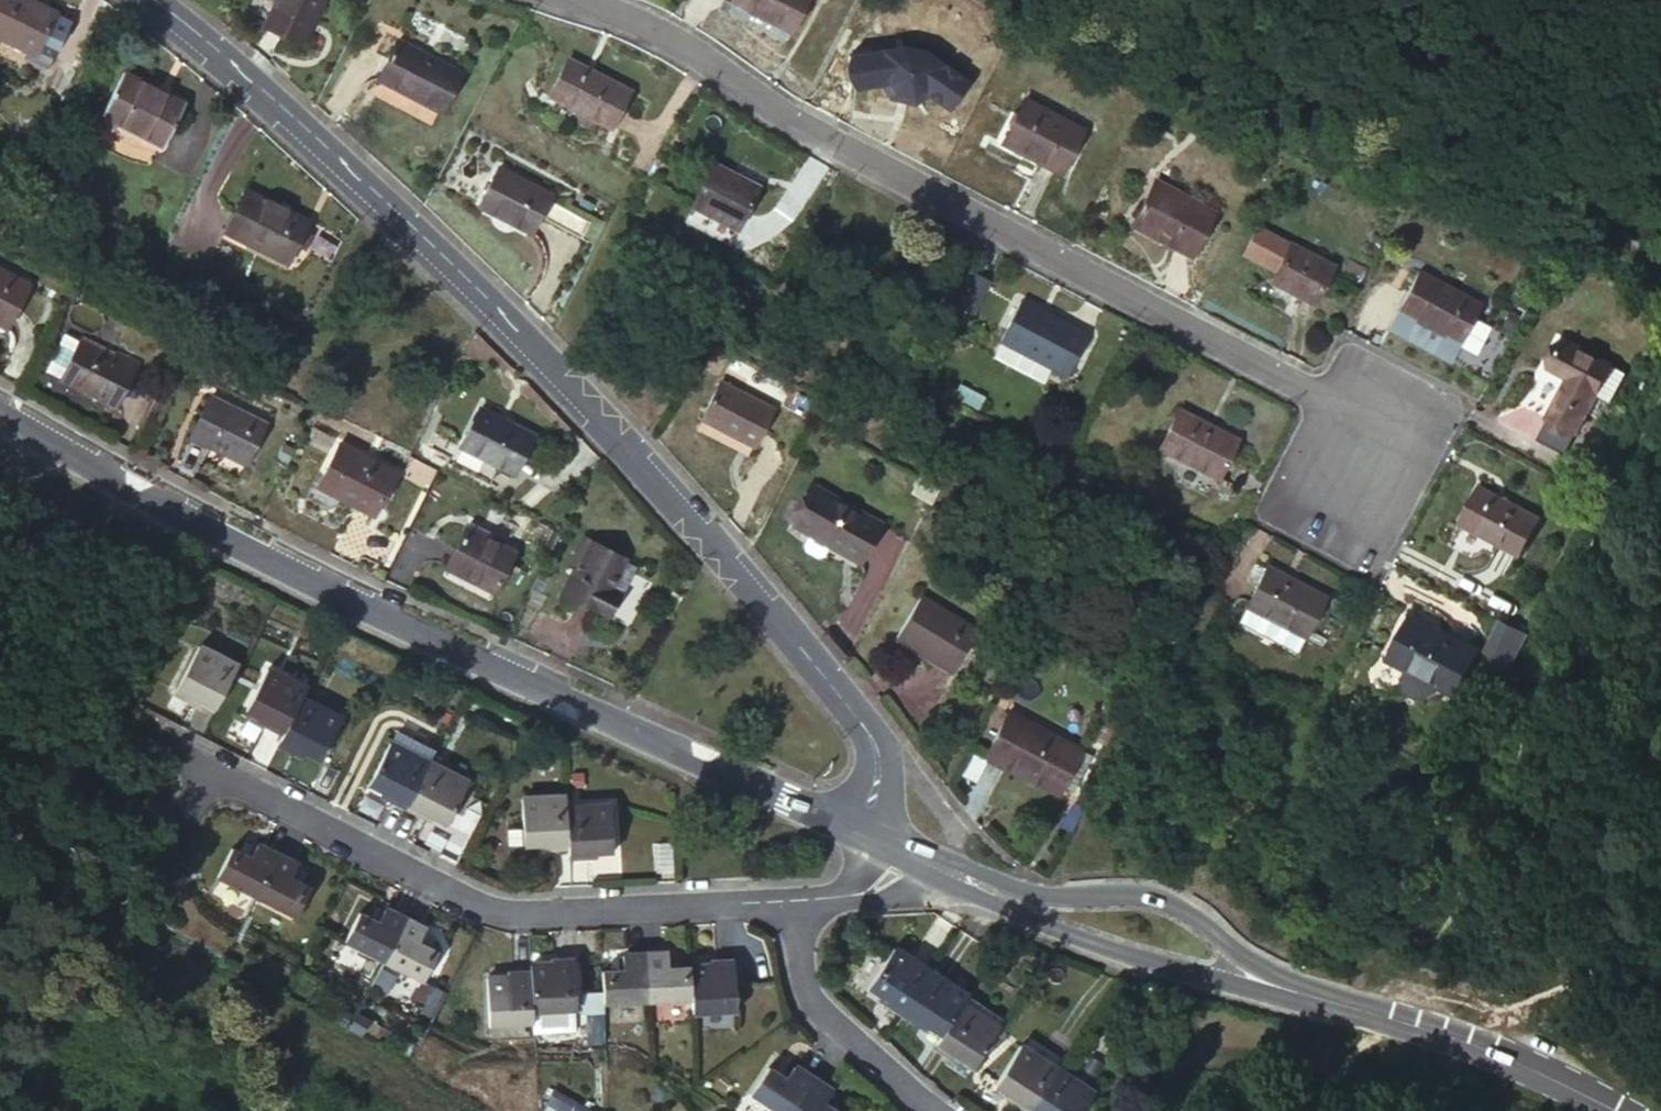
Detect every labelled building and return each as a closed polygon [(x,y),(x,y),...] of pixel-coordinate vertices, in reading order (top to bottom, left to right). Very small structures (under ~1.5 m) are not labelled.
[(31,0),(0,0),(0,38),(32,53),(36,55),(38,50),(54,58),(72,19),(56,12),(31,0)] [(301,42),(323,0),(277,0),(265,23),(301,42)] [(729,0),(724,0),(719,8),(724,10),(729,0)] [(729,0),(790,33),(808,0),(729,0)] [(396,41),(377,79),(441,113),(460,75),(396,41)] [(905,48),(852,55),(857,87),(881,84),(889,83),(895,92),(913,97),(923,92),(929,97),(948,111),(968,84),(926,53),(905,48)] [(36,55),(32,53),(29,60),(49,69),(54,58),(38,50),(36,55)] [(568,59),(549,96),(611,128),(630,91),(568,59)] [(185,103),(124,72),(101,117),(162,148),(185,103)] [(889,83),(881,84),(890,99),(914,105),(929,97),(923,92),(913,97),(895,92),(889,83)] [(1023,98),(1000,141),(1060,174),(1083,131),(1023,98)] [(713,163),(691,206),(707,214),(737,229),(737,230),(759,187),(713,163)] [(498,168),(479,206),(532,233),(551,195),(498,168)] [(1214,213),(1155,181),(1135,217),(1157,228),(1153,235),(1191,255),(1214,213)] [(307,221),(244,190),(224,231),(287,262),(295,246),(303,228),(307,221)] [(737,229),(707,214),(702,224),(732,239),(737,229)] [(1157,228),(1135,217),(1132,224),(1153,235),(1157,228)] [(313,233),(303,228),(295,246),(304,250),(313,233)] [(1290,245),(1271,281),(1313,303),(1332,267),(1290,245)] [(0,270),(0,324),(7,328),(29,285),(0,270)] [(1479,303),(1418,271),(1389,327),(1450,358),(1479,303)] [(973,320),(990,283),(972,275),(955,312),(973,320)] [(1043,312),(1020,300),(1018,305),(1041,316),(1043,312)] [(1087,334),(1043,312),(1041,316),(1018,305),(999,341),(1066,375),(1087,334)] [(130,333),(126,340),(128,345),(134,348),(139,346),(143,340),(141,335),(135,332),(130,333)] [(1596,394),(1611,366),(1562,340),(1548,368),(1568,379),(1547,418),(1575,433),(1586,412),(1596,394)] [(60,379),(116,407),(138,364),(117,353),(114,358),(79,341),(60,379)] [(1626,373),(1611,366),(1596,394),(1610,402),(1626,373)] [(719,382),(700,420),(753,447),(773,410),(719,382)] [(1610,402),(1596,394),(1586,412),(1601,420),(1611,402),(1610,402)] [(210,397),(190,437),(244,465),(265,424),(210,397)] [(499,418),(479,408),(459,447),(438,436),(432,448),(453,459),(450,464),(488,483),(497,464),(513,472),(532,435),(499,419),(499,418)] [(1237,439),(1180,409),(1159,448),(1217,478),(1237,439)] [(396,473),(338,444),(316,487),(374,516),(396,473)] [(939,488),(919,478),(911,494),(931,504),(939,488)] [(814,487),(792,525),(809,534),(829,546),(859,563),(881,525),(814,487)] [(1478,487),(1459,524),(1519,555),(1538,519),(1478,487)] [(493,535),(469,523),(466,529),(490,541),(493,535)] [(466,529),(446,568),(494,593),(514,553),(490,541),(466,529)] [(829,546),(809,534),(803,545),(805,551),(816,558),(823,556),(829,546)] [(575,570),(590,540),(583,536),(567,566),(575,570)] [(610,589),(626,557),(590,540),(575,570),(562,595),(607,617),(619,594),(610,589)] [(619,594),(635,562),(626,557),(610,589),(619,594)] [(1266,567),(1245,607),(1303,637),(1324,598),(1266,567)] [(920,597),(895,637),(953,672),(977,632),(920,597)] [(1303,637),(1245,607),(1237,621),(1295,652),(1303,637)] [(1409,617),(1387,659),(1452,693),(1474,652),(1409,617)] [(239,662),(200,642),(178,685),(197,695),(195,699),(215,709),(239,662)] [(308,685),(269,665),(247,707),(266,717),(264,722),(283,732),(303,695),(308,685)] [(342,715),(303,695),(283,732),(278,742),(298,752),(301,748),(320,758),(342,715)] [(1070,745),(1008,713),(985,756),(1019,774),(1022,769),(1050,784),(1051,781),(1070,745)] [(1117,723),(1102,715),(1090,738),(1105,746),(1117,723)] [(394,733),(391,739),(430,760),(433,753),(394,733)] [(430,760),(391,739),(369,782),(388,792),(386,796),(406,807),(430,760)] [(1062,787),(1081,751),(1070,745),(1051,781),(1062,787)] [(469,780),(430,760),(406,807),(426,817),(428,812),(447,822),(469,780)] [(1055,824),(1067,830),(1083,798),(1072,792),(1055,824)] [(566,804),(565,793),(522,794),(523,826),(524,842),(545,841),(545,846),(568,845),(566,804)] [(612,850),(610,802),(566,804),(568,845),(568,856),(591,855),(590,850),(612,850)] [(507,826),(508,843),(524,842),(523,826),(507,826)] [(277,854),(257,843),(250,856),(231,846),(216,876),(255,896),(277,854)] [(309,887),(290,877),(297,865),(277,854),(255,896),(294,916),(309,887)] [(405,918),(385,908),(378,921),(359,911),(344,940),(383,960),(405,918)] [(437,951),(418,941),(425,928),(405,918),(383,960),(422,981),(437,951)] [(931,969),(894,945),(868,985),(886,997),(884,1001),(903,1013),(931,969)] [(689,966),(668,967),(667,952),(645,953),(647,1001),(691,999),(689,966)] [(647,1001),(645,953),(622,954),(623,969),(601,969),(602,993),(603,1002),(647,1001)] [(576,1011),(573,958),(552,960),(552,965),(529,966),(530,972),(532,1013),(576,1011)] [(735,1006),(733,959),(712,960),(712,965),(689,966),(691,999),(691,1008),(735,1006)] [(968,993),(931,969),(903,1013),(922,1026),(924,1021),(942,1033),(963,1002),(968,993)] [(532,1013),(530,972),(507,973),(507,978),(486,979),(488,1026),(532,1024),(532,1013)] [(602,993),(581,994),(582,1014),(603,1012),(603,1002),(602,993)] [(1000,1025),(963,1002),(942,1033),(934,1046),(953,1058),(956,1054),(974,1066),(1000,1025)] [(359,1011),(351,1028),(361,1033),(369,1017),(359,1011)] [(1059,1067),(1022,1042),(996,1082),(1014,1094),(1011,1098),(1030,1110),(1059,1067)] [(793,1065),(785,1077),(767,1066),(749,1093),(776,1110),(790,1110),(812,1077),(793,1065)] [(1059,1067),(1030,1110),(1031,1110),(1082,1110),(1096,1091),(1059,1067)] [(823,1102),(831,1089),(812,1077),(790,1110),(838,1110),(823,1102)] [(547,1103),(545,1110),(561,1110),(547,1103)]
